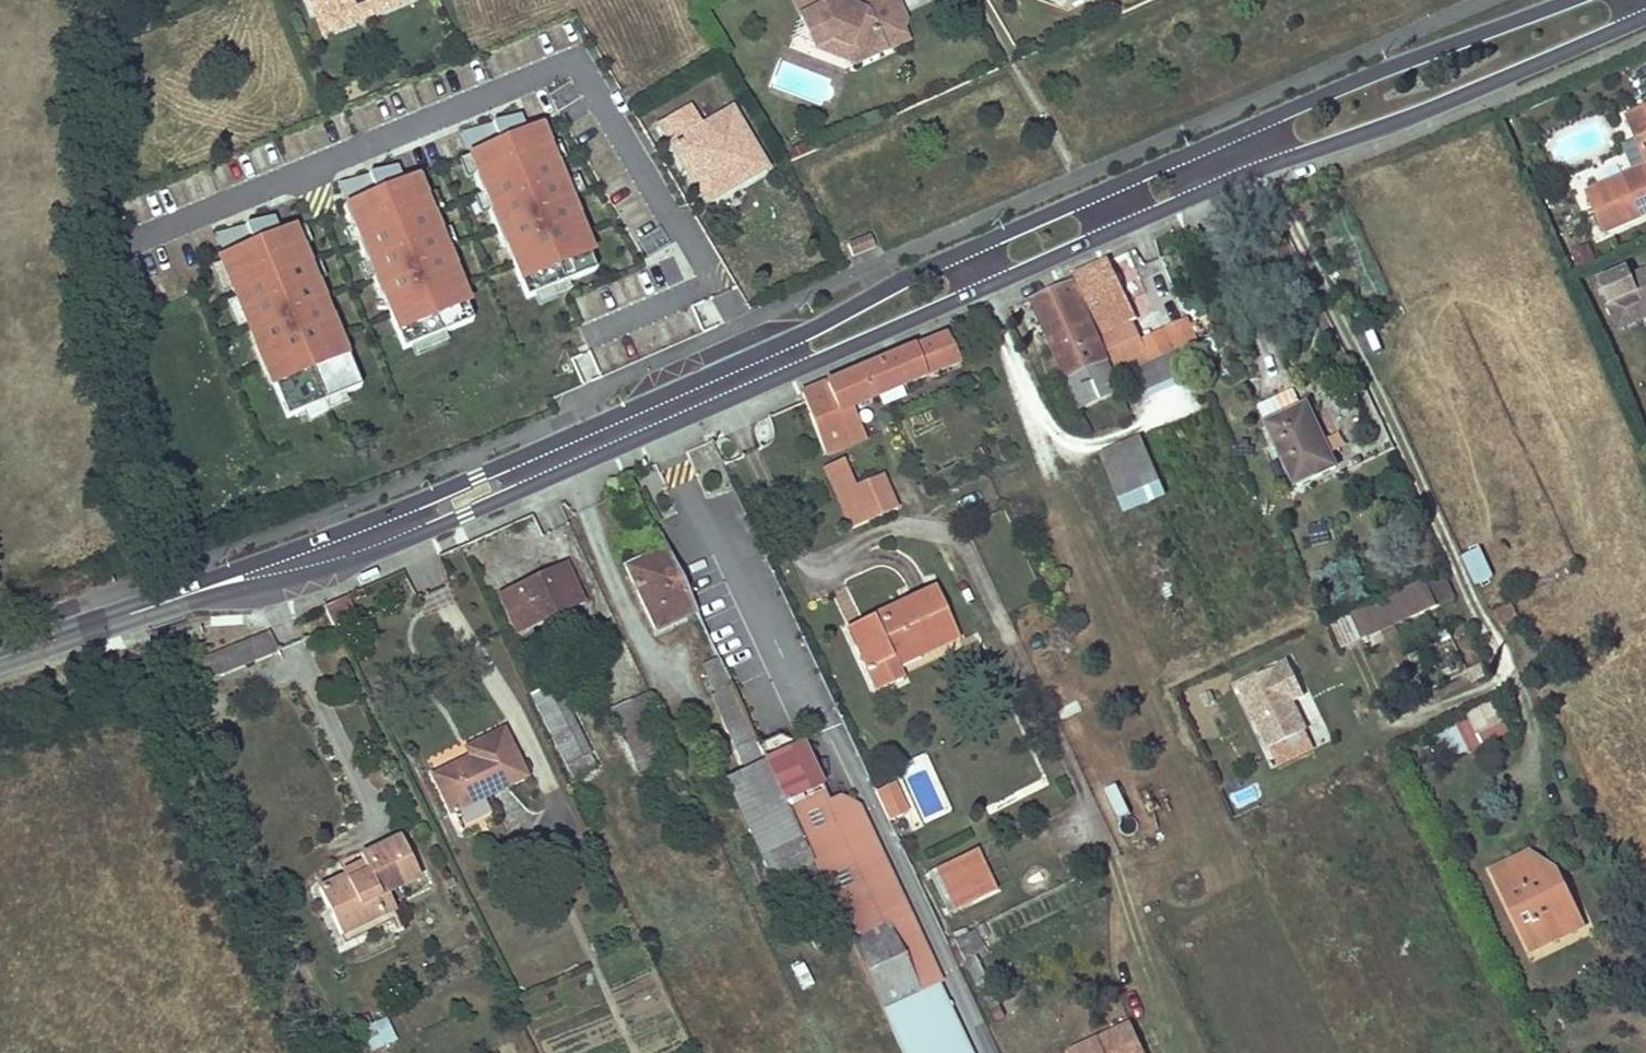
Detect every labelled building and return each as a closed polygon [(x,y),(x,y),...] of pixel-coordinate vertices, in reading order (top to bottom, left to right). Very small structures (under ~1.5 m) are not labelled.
[(314,14),(338,5),(341,13),(372,0),(308,0),(314,14)] [(387,6),(385,0),(372,0),(341,13),(338,5),(314,14),(321,33),(387,6)] [(842,0),(795,0),(815,46),(830,39),(848,46),(855,62),(907,39),(900,22),(906,19),(897,0),(861,0),(858,8),(844,3),(842,0)] [(844,3),(858,8),(861,0),(849,0),(844,3)] [(830,39),(815,46),(855,62),(848,46),(830,39)] [(747,179),(757,174),(766,168),(733,108),(700,127),(688,108),(658,125),(698,196),(742,171),(747,179)] [(1623,118),(1645,167),(1582,195),(1599,235),(1645,215),(1645,108),(1623,118)] [(578,214),(557,160),(553,162),(546,145),(550,143),(542,123),(523,131),(516,114),(489,122),(497,142),(467,154),(475,172),(471,174),(478,193),(482,191),(489,208),(485,210),(499,246),(504,244),(511,261),(509,261),(523,296),(593,269),(586,251),(587,250),(574,216),(578,214)] [(374,191),(339,205),(347,224),(351,223),(358,240),(354,241),(361,260),(365,258),(372,275),(368,277),(375,295),(379,294),(400,346),(469,318),(461,300),(463,299),(450,265),(454,264),(446,245),(442,247),(435,230),(439,228),(432,210),(428,212),(421,194),(425,193),(417,174),(400,181),(393,165),(365,172),(374,191)] [(698,196),(703,204),(747,179),(742,171),(698,196)] [(250,242),(216,256),(267,380),(268,379),(283,414),(356,383),(342,349),(345,348),(331,312),(327,314),(320,297),(324,296),(316,278),(312,279),(305,263),(309,261),(301,242),(297,244),(290,225),(276,231),(269,214),(242,222),(250,242)] [(874,236),(851,246),(856,258),(879,248),(874,236)] [(1575,267),(1593,261),(1587,244),(1569,251),(1575,267)] [(1139,340),(1134,329),(1121,302),(1125,300),(1107,261),(1073,276),(1117,371),(1120,377),(1137,370),(1151,364),(1148,357),(1139,340)] [(1628,277),(1634,290),(1607,302),(1618,326),(1645,315),(1645,269),(1628,277)] [(1108,361),(1090,322),(1072,282),(1030,302),(1068,380),(1108,361)] [(1192,316),(1139,340),(1148,357),(1151,364),(1183,350),(1203,341),(1192,316)] [(946,334),(799,390),(824,454),(864,437),(851,406),(958,361),(946,334)] [(1146,390),(1192,370),(1183,350),(1151,364),(1137,370),(1146,390)] [(1082,411),(1123,391),(1108,361),(1068,380),(1082,411)] [(1265,417),(1300,402),(1294,388),(1259,404),(1265,417)] [(1320,433),(1319,433),(1318,434),(1305,408),(1265,426),(1294,487),(1336,467),(1320,433)] [(1114,492),(1157,474),(1141,439),(1099,458),(1114,492)] [(853,488),(847,474),(841,461),(824,469),(838,504),(830,508),(841,533),(896,510),(881,476),(853,488)] [(1462,555),(1474,585),(1494,577),(1482,547),(1462,555)] [(655,631),(695,612),(665,549),(624,567),(655,631)] [(581,602),(572,584),(564,567),(516,589),(520,596),(503,604),(514,628),(523,624),(525,629),(581,602)] [(1379,634),(1437,607),(1457,598),(1448,579),(1435,585),(1432,579),(1330,626),(1342,651),(1379,634)] [(953,630),(935,590),(861,624),(869,641),(855,647),(875,692),(901,680),(895,667),(891,658),(953,630)] [(326,607),(335,624),(356,613),(347,596),(326,607)] [(1512,603),(1496,609),(1502,627),(1518,621),(1512,603)] [(202,614),(191,618),(192,622),(194,628),(205,624),(202,614)] [(739,635),(736,629),(733,622),(707,634),(713,647),(739,635)] [(869,641),(861,624),(847,630),(855,647),(869,641)] [(1464,628),(1410,646),(1423,686),(1466,672),(1459,649),(1470,646),(1464,628)] [(895,667),(957,639),(953,630),(891,658),(895,667)] [(209,677),(279,657),(273,635),(203,655),(209,677)] [(701,667),(715,696),(731,689),(717,660),(701,667)] [(1301,695),(1286,662),(1237,684),(1266,748),(1303,731),(1289,700),(1301,695)] [(581,752),(570,729),(559,705),(567,702),(558,684),(535,695),(569,767),(592,756),(589,749),(581,752)] [(764,760),(757,746),(731,689),(719,695),(733,725),(724,729),(734,751),(732,751),(741,771),(764,760)] [(646,696),(613,711),(637,764),(655,756),(642,730),(658,722),(646,696)] [(581,752),(589,749),(567,702),(559,705),(570,729),(581,752)] [(1450,725),(1466,755),(1510,732),(1495,703),(1450,725)] [(467,749),(469,756),(472,762),(467,764),(465,761),(434,777),(450,812),(523,776),(502,732),(467,749)] [(757,746),(764,760),(766,764),(819,877),(901,1052),(967,1052),(933,982),(930,983),(844,797),(827,805),(800,745),(776,737),(757,746)] [(574,777),(597,766),(592,756),(569,767),(574,777)] [(777,896),(819,877),(766,764),(724,784),(777,896)] [(897,782),(879,791),(891,818),(909,809),(897,782)] [(1105,790),(1118,822),(1132,817),(1120,785),(1105,790)] [(400,839),(360,858),(364,865),(368,874),(347,884),(345,879),(320,891),(340,935),(382,915),(374,899),(385,894),(419,878),(400,839)] [(1578,910),(1567,887),(1555,864),(1540,871),(1528,847),(1490,865),(1529,945),(1552,934),(1548,925),(1578,910)] [(1540,871),(1555,864),(1528,847),(1540,871)] [(996,892),(987,872),(977,851),(956,861),(974,902),(996,892)] [(974,902),(956,861),(938,869),(957,910),(974,902)] [(364,865),(343,875),(345,879),(347,884),(368,874),(364,865)] [(374,899),(382,915),(393,910),(385,894),(374,899)] [(1552,934),(1582,919),(1578,910),(1548,925),(1552,934)] [(367,1026),(370,1049),(395,1045),(392,1023),(367,1026)] [(1130,1025),(1069,1052),(1143,1052),(1130,1025)]
